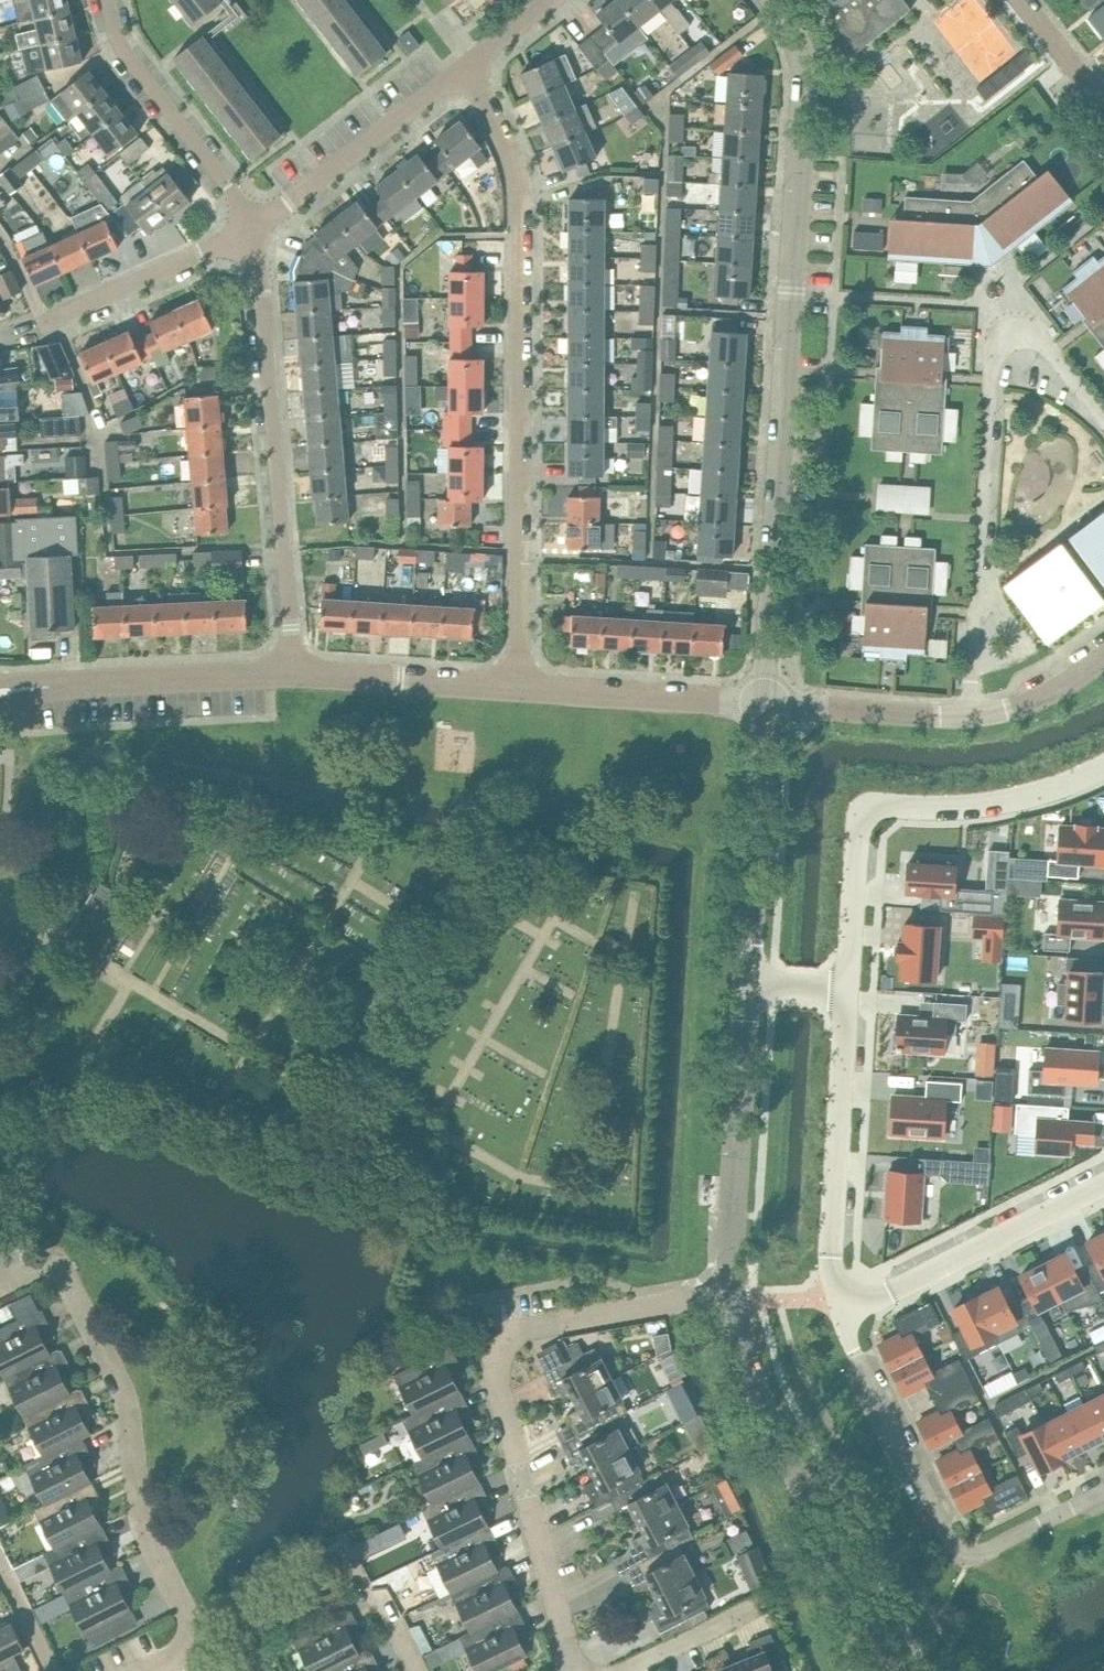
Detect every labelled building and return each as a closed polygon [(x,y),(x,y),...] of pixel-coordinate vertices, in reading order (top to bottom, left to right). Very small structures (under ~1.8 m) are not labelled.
[(15,9),(33,4),(36,20),(70,11),(68,0),(12,0),(15,9)] [(174,0),(186,15),(189,13),(195,21),(193,23),(194,25),(225,0),(175,0),(174,0)] [(309,6),(306,8),(318,22),(320,21),(327,29),(324,31),(336,46),(339,44),(345,52),(343,54),(355,70),(359,75),(383,56),(386,54),(392,49),(386,42),(381,46),(372,34),(377,30),(368,19),(363,23),(353,10),(359,6),(354,0),(304,0),(309,6)] [(619,0),(615,0),(597,14),(605,24),(592,35),(611,59),(624,49),(625,50),(634,43),(628,35),(639,26),(619,0)] [(661,10),(653,0),(619,0),(639,26),(661,10)] [(671,1),(673,0),(653,0),(661,10),(661,9),(680,34),(690,25),(671,1)] [(827,14),(828,14),(857,51),(859,50),(858,49),(909,9),(910,10),(911,9),(904,0),(816,0),(827,14)] [(947,10),(991,67),(1029,39),(1000,0),(961,0),(947,10)] [(1101,2),(1100,0),(1082,0),(1090,11),(1101,2)] [(230,31),(248,16),(237,2),(219,16),(230,31)] [(1089,17),(1103,36),(1103,5),(1089,17)] [(43,44),(76,37),(70,11),(36,20),(39,29),(16,34),(20,49),(21,48),(42,44),(43,44)] [(422,21),(414,32),(426,41),(434,30),(422,21)] [(410,53),(420,45),(409,30),(399,38),(410,53)] [(208,32),(174,58),(175,59),(176,58),(180,63),(179,63),(190,78),(193,76),(200,85),(197,87),(209,102),(211,100),(218,108),(215,110),(227,125),(230,123),(236,131),(234,133),(245,148),(248,146),(254,155),(252,157),(253,158),(265,148),(270,145),(285,133),(286,132),(278,121),(272,125),(263,113),(268,109),(259,98),(254,102),(245,90),(250,86),(241,75),(236,79),(226,66),(231,62),(223,51),(218,55),(208,43),(213,39),(208,32)] [(591,35),(578,45),(597,69),(610,59),(591,35)] [(49,70),(61,67),(83,62),(76,37),(43,44),(42,44),(21,48),(27,75),(49,70)] [(700,60),(710,52),(702,41),(692,50),(700,60)] [(718,74),(742,55),(735,46),(711,64),(718,74)] [(986,100),(1027,67),(1036,60),(1027,48),(976,88),(986,100)] [(679,76),(700,60),(692,50),(671,66),(679,76)] [(558,69),(573,62),(569,53),(554,60),(554,59),(521,73),(532,98),(564,84),(558,69)] [(606,79),(618,70),(610,60),(598,69),(606,79)] [(753,73),(753,67),(737,66),(737,72),(730,71),(727,104),(762,106),(764,74),(753,73)] [(78,113),(106,92),(89,70),(62,92),(51,101),(67,121),(78,113)] [(664,74),(650,80),(655,93),(670,88),(664,74)] [(20,99),(43,87),(37,75),(36,75),(13,86),(0,93),(0,97),(5,106),(20,99)] [(564,84),(532,98),(539,112),(542,119),(543,122),(574,108),(574,105),(570,98),(564,84)] [(644,104),(654,96),(645,84),(635,91),(644,104)] [(26,111),(50,100),(43,87),(20,99),(26,111)] [(94,134),(122,112),(106,92),(78,113),(94,134)] [(626,115),(638,106),(630,96),(618,105),(626,115)] [(574,108),(543,122),(554,146),(585,132),(597,127),(587,103),(574,108)] [(760,133),(762,106),(727,104),(726,130),(760,133)] [(633,125),(645,116),(638,106),(626,115),(633,125)] [(110,155),(121,147),(138,133),(122,112),(94,134),(110,155)] [(685,128),(685,114),(670,114),(670,128),(685,128)] [(11,130),(3,120),(0,123),(0,139),(11,130)] [(435,156),(448,172),(467,158),(470,156),(479,167),(488,160),(479,148),(482,146),(461,120),(436,140),(443,149),(435,156)] [(684,142),(685,128),(670,128),(669,142),(684,142)] [(19,141),(11,130),(0,139),(0,157),(19,141)] [(758,159),(760,133),(726,130),(724,157),(758,159)] [(579,176),(602,170),(585,132),(554,146),(564,171),(574,166),(579,176)] [(65,155),(74,149),(65,137),(56,144),(59,147),(65,155)] [(127,165),(150,148),(141,137),(119,154),(127,165)] [(56,144),(51,138),(22,160),(30,170),(59,147),(56,144)] [(426,163),(419,153),(397,170),(416,196),(448,172),(435,156),(426,163)] [(202,155),(192,160),(200,177),(211,171),(202,155)] [(683,181),(684,156),(668,155),(667,180),(683,181)] [(756,185),(758,159),(724,157),(723,173),(709,172),(709,182),(756,185)] [(1038,178),(1024,159),(979,194),(980,195),(981,195),(984,198),(973,206),(960,205),(961,201),(962,201),(962,200),(905,196),(904,219),(891,218),(888,259),(969,264),(969,263),(967,263),(968,256),(989,257),(1006,244),(1011,249),(1009,250),(1010,252),(1074,201),(1049,170),(1038,178)] [(18,179),(30,170),(22,160),(11,169),(18,179)] [(113,191),(125,183),(111,160),(98,168),(113,191)] [(84,180),(96,172),(89,163),(78,171),(84,180)] [(23,185),(18,179),(11,169),(9,167),(0,174),(0,180),(11,193),(23,185)] [(190,201),(164,167),(157,172),(155,170),(140,181),(169,217),(190,201)] [(385,220),(416,196),(397,170),(375,187),(383,197),(373,204),(385,220)] [(108,211),(119,203),(112,193),(96,172),(84,180),(101,202),(108,211)] [(659,192),(659,179),(645,178),(644,192),(659,192)] [(682,196),(683,181),(667,180),(666,196),(682,196)] [(148,234),(169,217),(140,181),(120,196),(135,216),(148,234)] [(755,212),(756,185),(709,182),(709,183),(722,184),(720,209),(755,212)] [(598,198),(598,192),(581,192),(581,198),(570,198),(570,226),(606,226),(606,198),(598,198)] [(863,197),(863,211),(881,212),(882,198),(863,197)] [(366,210),(358,200),(337,217),(356,242),(385,220),(373,204),(366,210)] [(753,238),(755,212),(720,209),(718,236),(753,238)] [(356,277),(359,268),(345,250),(356,242),(337,217),(315,234),(315,235),(307,241),(301,256),(356,277)] [(681,234),(682,220),(666,219),(665,234),(681,234)] [(91,260),(119,247),(107,221),(79,233),(91,260)] [(605,254),(606,226),(570,226),(570,253),(605,254)] [(50,246),(42,232),(20,242),(26,256),(23,258),(26,265),(35,285),(63,272),(51,245),(50,246)] [(63,272),(91,260),(79,233),(51,245),(63,272)] [(680,260),(681,234),(665,234),(664,259),(680,260)] [(751,264),(753,238),(718,236),(717,262),(751,264)] [(657,258),(657,244),(642,244),(641,258),(657,258)] [(395,266),(405,257),(396,247),(386,255),(395,266)] [(605,281),(605,254),(570,253),(570,281),(605,281)] [(1098,261),(1094,255),(1083,264),(1103,290),(1103,256),(1098,261)] [(298,312),(331,309),(343,309),(341,291),(350,290),(356,277),(301,256),(295,270),(296,280),(295,280),(298,312)] [(656,272),(657,258),(641,258),(641,272),(656,272)] [(484,298),(484,271),(472,271),(472,259),(457,259),(457,271),(450,271),(450,298),(484,298)] [(679,307),(680,260),(664,259),(663,306),(679,307)] [(749,298),(751,264),(717,262),(714,295),(722,296),(722,302),(738,303),(739,297),(749,298)] [(1083,264),(1073,272),(1077,277),(1063,288),(1093,326),(1089,329),(1103,347),(1103,290),(1083,264)] [(382,285),(396,285),(395,266),(381,266),(382,285)] [(21,291),(11,269),(0,275),(0,288),(5,299),(21,291)] [(605,309),(605,281),(570,281),(569,309),(605,309)] [(655,311),(656,285),(640,285),(639,310),(655,311)] [(382,306),(396,305),(396,287),(382,288),(382,306)] [(404,298),(405,320),(419,319),(419,297),(404,298)] [(484,325),(484,298),(450,298),(449,326),(452,326),(452,341),(471,342),(472,325),(484,325)] [(189,340),(193,338),(213,329),(200,299),(175,310),(189,340)] [(383,326),(396,326),(396,305),(382,306),(383,326)] [(300,339),(333,336),(331,309),(298,312),(300,339)] [(605,337),(605,309),(569,309),(569,337),(605,337)] [(159,367),(171,361),(166,350),(189,340),(175,310),(150,321),(155,332),(145,337),(151,351),(159,367)] [(654,339),(655,311),(639,310),(639,324),(630,324),(629,338),(632,338),(654,339)] [(353,349),(368,350),(368,325),(353,324),(353,349)] [(710,362),(745,364),(747,333),(736,332),(737,326),(712,324),(711,353),(710,362)] [(907,452),(915,326),(902,325),(901,332),(884,331),(880,379),(876,378),(874,403),(861,403),(859,435),(872,436),(871,449),(887,450),(886,460),(902,461),(903,451),(907,452)] [(956,442),(958,409),(945,408),(947,383),(942,383),(945,335),(928,334),(928,327),(915,326),(907,452),(911,452),(910,461),(926,463),(927,453),(942,454),(943,441),(956,442)] [(135,341),(130,330),(105,342),(119,372),(153,356),(158,367),(159,367),(151,351),(145,337),(135,341)] [(335,355),(333,336),(300,339),(302,365),(336,362),(344,362),(344,354),(335,355)] [(605,364),(605,337),(569,337),(569,364),(605,364)] [(653,364),(654,339),(632,338),(632,350),(638,350),(638,363),(653,364)] [(676,360),(677,339),(661,339),(661,360),(676,360)] [(397,340),(383,340),(383,358),(397,358),(397,340)] [(44,344),(38,345),(51,379),(75,376),(69,360),(62,344),(61,341),(44,344)] [(483,384),(483,358),(471,358),(471,342),(452,341),(451,359),(449,359),(449,384),(483,384)] [(94,384),(119,372),(105,342),(80,353),(94,384)] [(1095,356),(1103,368),(1103,349),(1095,356)] [(418,376),(418,356),(405,356),(406,384),(418,384),(418,383),(427,382),(427,376),(418,376)] [(384,376),(397,376),(397,358),(383,358),(384,376)] [(304,392),(338,389),(336,362),(302,365),(304,392)] [(743,392),(745,364),(710,362),(708,390),(743,392)] [(652,390),(653,364),(638,363),(637,376),(632,376),(631,390),(652,390)] [(604,392),(605,364),(569,364),(569,392),(604,392)] [(199,380),(217,378),(216,366),(197,368),(199,380)] [(19,381),(17,368),(0,371),(0,384),(19,381)] [(675,387),(676,373),(661,373),(660,387),(675,387)] [(449,412),(444,412),(444,429),(471,429),(471,412),(483,412),(483,384),(449,384),(449,386),(449,400),(449,412)] [(418,386),(407,386),(407,397),(422,397),(422,386),(421,386),(418,386)] [(675,401),(675,387),(660,387),(660,401),(675,401)] [(307,418),(340,416),(338,389),(304,392),(307,418)] [(741,419),(743,392),(708,390),(706,417),(741,419)] [(64,417),(80,416),(80,415),(90,415),(82,392),(63,394),(64,416),(64,417)] [(604,420),(604,392),(569,392),(569,420),(604,420)] [(385,412),(398,411),(398,393),(384,394),(385,412)] [(188,425),(221,422),(218,394),(186,396),(188,425)] [(119,417),(135,410),(129,397),(113,405),(119,417)] [(652,403),(643,402),(637,402),(636,416),(651,417),(652,403)] [(20,419),(19,406),(0,406),(0,420),(20,419)] [(385,430),(398,429),(398,411),(385,412),(385,430)] [(126,435),(144,427),(138,415),(120,423),(126,435)] [(81,435),(80,416),(64,417),(64,416),(41,418),(42,437),(81,435)] [(309,445),(343,442),(340,416),(307,418),(309,445)] [(651,431),(651,417),(636,416),(636,430),(651,431)] [(740,447),(741,419),(706,417),(705,444),(740,447)] [(604,420),(569,420),(569,447),(604,448),(604,430),(616,430),(616,420),(604,420)] [(190,452),(223,450),(221,422),(188,425),(190,452)] [(2,451),(1,436),(17,435),(16,424),(1,425),(0,425),(0,451),(2,451)] [(674,442),(674,426),(659,426),(659,442),(674,442)] [(483,473),(483,446),(471,446),(471,429),(444,429),(443,446),(449,446),(449,473),(483,473)] [(120,454),(120,450),(137,449),(136,438),(105,441),(107,464),(121,462),(133,461),(132,453),(120,454)] [(311,472),(345,469),(343,442),(309,445),(311,472)] [(673,468),(673,454),(674,442),(659,442),(658,454),(658,467),(673,468)] [(738,474),(740,447),(705,444),(703,472),(738,474)] [(385,465),(399,465),(399,447),(385,447),(385,465)] [(604,475),(604,454),(604,448),(569,447),(569,475),(579,475),(579,481),(596,481),(596,475),(604,475)] [(193,480),(226,478),(223,450),(190,452),(193,480)] [(17,481),(16,465),(25,465),(24,454),(8,455),(0,455),(0,482),(17,481)] [(66,456),(66,477),(87,476),(87,455),(66,456)] [(109,480),(122,479),(122,477),(121,463),(121,462),(107,464),(109,480)] [(386,483),(400,483),(399,465),(385,465),(386,483)] [(672,491),(672,479),(673,468),(658,467),(657,479),(657,490),(672,491)] [(314,498),(316,498),(348,495),(345,469),(311,472),(314,498)] [(736,501),(738,474),(703,472),(701,499),(736,501)] [(483,500),(483,473),(449,473),(448,500),(471,500),(483,500)] [(79,495),(101,493),(99,476),(77,478),(79,495)] [(195,508),(226,506),(228,506),(226,478),(193,480),(195,508)] [(408,498),(421,497),(421,480),(407,481),(408,498)] [(928,512),(930,488),(880,485),(878,509),(928,512)] [(9,487),(0,487),(0,515),(11,514),(38,513),(37,497),(18,498),(18,500),(10,500),(9,487)] [(596,498),(596,487),(579,487),(579,496),(569,496),(568,522),(599,522),(600,498),(596,498)] [(671,507),(672,491),(657,490),(656,506),(671,507)] [(318,524),(340,522),(350,521),(348,495),(316,498),(318,524)] [(111,515),(125,514),(123,496),(110,497),(111,515)] [(421,497),(408,498),(408,517),(422,516),(421,497)] [(386,517),(400,517),(400,498),(386,498),(386,517)] [(734,529),(736,501),(701,499),(699,527),(734,529)] [(471,500),(448,500),(439,500),(439,525),(471,526),(471,500)] [(197,533),(206,533),(228,531),(226,506),(195,508),(197,533)] [(1101,513),(1101,514),(1070,537),(1071,539),(1063,545),(1061,543),(1030,567),(1030,566),(1005,585),(1047,643),(1072,624),(1072,623),(1103,600),(1102,598),(1103,596),(1103,511),(1101,513)] [(113,533),(114,533),(127,532),(125,514),(111,515),(113,533)] [(71,555),(80,555),(78,515),(52,516),(41,517),(16,518),(16,521),(0,522),(0,577),(21,576),(21,579),(29,578),(32,631),(74,629),(73,607),(71,555)] [(599,549),(599,522),(568,522),(568,548),(590,549),(599,549)] [(733,556),(734,529),(699,527),(697,561),(722,562),(722,556),(733,556)] [(646,549),(647,531),(637,530),(636,548),(646,549)] [(897,545),(897,536),(881,535),(881,544),(865,543),(864,556),(851,556),(849,588),(862,589),(862,603),(866,603),(863,651),(881,652),(880,658),(893,659),(901,546),(897,545)] [(921,547),(921,537),(905,536),(905,546),(901,546),(893,659),(906,660),(907,654),(925,655),(928,607),(932,607),(933,594),(946,595),(948,562),(935,561),(936,548),(921,547)] [(666,559),(667,539),(655,539),(654,558),(666,559)] [(374,559),(375,547),(358,545),(357,558),(374,559)] [(417,549),(399,548),(398,562),(416,564),(416,562),(417,549)] [(436,550),(417,549),(416,562),(435,563),(436,550)] [(213,573),(221,573),(243,572),(242,550),(212,551),(213,564),(213,573)] [(195,565),(213,564),(212,551),(194,552),(195,565)] [(177,566),(177,553),(153,554),(154,567),(177,566)] [(142,568),(154,567),(153,554),(141,555),(142,568)] [(134,568),(134,555),(115,556),(116,569),(134,568)] [(463,586),(464,563),(444,562),(444,585),(463,586)] [(636,579),(637,565),(620,564),(619,577),(636,579)] [(666,580),(667,567),(637,565),(636,579),(652,580),(666,580)] [(667,567),(666,580),(685,581),(685,568),(667,567)] [(729,571),(730,570),(698,568),(697,587),(748,590),(749,572),(729,571)] [(595,572),(595,583),(606,583),(606,573),(595,572)] [(351,630),(353,601),(334,599),(335,583),(324,582),(321,628),(351,630)] [(95,636),(126,635),(124,605),(123,593),(107,594),(107,606),(94,606),(94,614),(95,636)] [(156,633),(186,632),(184,593),(169,594),(169,603),(155,604),(156,633)] [(201,601),(201,593),(184,593),(186,632),(217,630),(215,601),(201,601)] [(217,630),(247,629),(246,599),(215,601),(217,630)] [(381,632),(383,603),(353,601),(351,630),(381,632)] [(411,634),(413,605),(383,603),(381,632),(411,634)] [(126,635),(156,633),(155,604),(124,605),(126,635)] [(442,636),(444,607),(413,605),(411,634),(442,636)] [(483,625),(484,609),(444,607),(442,636),(472,638),(473,624),(483,625)] [(663,621),(663,610),(647,610),(647,620),(633,619),(631,648),(661,650),(663,621)] [(601,646),(603,617),(563,615),(562,630),(572,631),(571,644),(601,646)] [(631,648),(633,619),(603,617),(601,646),(631,648)] [(691,652),(693,623),(663,621),(661,650),(691,652)] [(723,654),(725,625),(693,623),(691,652),(723,654)] [(1097,827),(1097,825),(1077,824),(1077,826),(1061,825),(1059,860),(1050,859),(1049,875),(1080,877),(1080,863),(1103,864),(1103,827),(1097,827)] [(908,862),(906,892),(941,895),(940,910),(942,910),(992,913),(1005,914),(1010,851),(989,850),(985,890),(955,887),(956,865),(941,864),(941,859),(925,859),(925,863),(911,862),(908,862)] [(126,898),(102,883),(95,894),(92,892),(67,933),(68,934),(68,933),(98,952),(123,912),(118,909),(126,898)] [(1043,949),(1070,951),(1071,936),(1103,938),(1103,902),(1060,899),(1058,933),(1045,932),(1043,949)] [(975,914),(974,937),(984,937),(983,960),(1001,960),(1004,916),(992,915),(975,914)] [(937,925),(902,923),(901,941),(896,940),(895,959),(900,959),(898,977),(934,979),(937,925)] [(1058,1003),(1069,1004),(1068,1018),(1102,1020),(1103,985),(1103,972),(1096,971),(1097,959),(1068,957),(1068,971),(1071,971),(1070,984),(1060,983),(1058,1003)] [(931,1016),(896,1014),(895,1030),(891,1029),(890,1048),(894,1048),(894,1050),(942,1053),(943,1033),(953,1033),(954,1019),(964,1020),(965,1003),(932,1001),(931,1016)] [(1029,1069),(1028,1093),(1063,1095),(1065,1095),(1066,1082),(1096,1084),(1098,1051),(1046,1048),(1044,1070),(1029,1069)] [(890,1095),(888,1135),(940,1138),(943,1099),(958,1100),(959,1083),(924,1081),(923,1098),(890,1095)] [(1092,1143),(1094,1122),(1068,1120),(1069,1107),(1017,1103),(1015,1132),(1022,1132),(1037,1133),(1036,1152),(1070,1154),(1071,1141),(1092,1143)] [(995,1104),(993,1131),(1010,1132),(1012,1106),(995,1104)] [(888,1172),(885,1219),(920,1221),(923,1174),(941,1175),(942,1159),(911,1157),(910,1173),(888,1172)] [(1086,1266),(1099,1292),(1103,1289),(1103,1233),(1088,1241),(1098,1260),(1086,1266)] [(1064,1253),(1043,1264),(1061,1299),(1066,1311),(1103,1302),(1099,1292),(1086,1266),(1074,1272),(1064,1253)] [(1019,1300),(1032,1325),(1044,1319),(1039,1310),(1061,1299),(1043,1264),(1021,1275),(1031,1294),(1019,1300)] [(998,1286),(976,1297),(994,1333),(998,1342),(1032,1325),(1019,1300),(1007,1306),(998,1286)] [(994,1333),(976,1297),(954,1308),(964,1328),(952,1334),(965,1359),(977,1353),(972,1344),(994,1333)] [(922,1355),(913,1337),(941,1323),(930,1301),(893,1320),(900,1334),(880,1344),(892,1370),(922,1355)] [(0,1329),(0,1365),(6,1376),(59,1350),(59,1349),(49,1354),(42,1341),(54,1335),(53,1334),(49,1336),(47,1331),(49,1330),(39,1309),(0,1329)] [(1094,1345),(1098,1353),(1103,1350),(1103,1340),(1094,1345)] [(584,1353),(579,1343),(567,1349),(572,1359),(545,1373),(556,1394),(568,1388),(573,1397),(611,1378),(594,1347),(584,1353)] [(1058,1347),(1046,1353),(1050,1361),(1062,1355),(1058,1347)] [(461,1373),(459,1368),(449,1348),(429,1358),(393,1375),(413,1416),(459,1393),(452,1379),(464,1373),(463,1372),(461,1373)] [(59,1350),(6,1376),(26,1416),(79,1390),(78,1388),(68,1393),(62,1380),(73,1374),(73,1373),(69,1375),(66,1370),(69,1369),(59,1350)] [(922,1355),(892,1370),(905,1395),(926,1384),(932,1398),(970,1379),(959,1358),(930,1372),(922,1355)] [(1068,1367),(1072,1375),(1086,1368),(1082,1360),(1068,1367)] [(1072,1375),(1068,1367),(1054,1374),(1058,1382),(1072,1375)] [(578,1436),(612,1418),(627,1410),(611,1378),(573,1397),(579,1408),(567,1415),(578,1436)] [(970,1379),(932,1398),(939,1411),(918,1422),(931,1447),(952,1437),(989,1418),(989,1417),(960,1431),(952,1414),(980,1400),(970,1379)] [(1044,1389),(1040,1382),(1026,1388),(1030,1396),(1044,1389)] [(79,1390),(26,1416),(45,1456),(80,1439),(80,1438),(89,1433),(82,1419),(93,1414),(93,1412),(89,1415),(86,1410),(89,1409),(79,1390)] [(424,1459),(468,1437),(462,1424),(473,1418),(472,1417),(471,1417),(459,1393),(413,1416),(396,1424),(402,1436),(410,1432),(424,1459)] [(1103,1438),(1103,1393),(1086,1402),(1103,1438)] [(1083,1448),(1103,1438),(1086,1402),(1065,1413),(1083,1448)] [(1061,1459),(1083,1448),(1065,1413),(1044,1424),(1061,1459)] [(591,1469),(628,1449),(612,1418),(578,1436),(562,1444),(573,1465),(585,1458),(591,1469)] [(989,1418),(952,1437),(958,1450),(938,1460),(950,1485),(980,1470),(971,1453),(1000,1438),(989,1418)] [(9,1438),(0,1419),(0,1442),(9,1438)] [(1039,1470),(1061,1459),(1044,1424),(1022,1434),(1017,1425),(1005,1431),(1018,1456),(1030,1450),(1039,1470)] [(383,1433),(371,1438),(376,1448),(388,1443),(383,1433)] [(480,1462),(478,1457),(468,1437),(424,1459),(414,1464),(433,1502),(477,1481),(471,1468),(482,1463),(482,1461),(480,1462)] [(45,1456),(27,1465),(46,1504),(90,1482),(83,1468),(94,1462),(94,1461),(90,1463),(87,1459),(90,1457),(80,1439),(45,1456)] [(595,1507),(611,1499),(645,1481),(628,1449),(591,1469),(596,1479),(584,1486),(595,1507)] [(980,1470),(950,1485),(963,1510),(984,1500),(991,1514),(1028,1495),(1017,1474),(989,1488),(980,1470)] [(639,1523),(677,1503),(661,1473),(645,1481),(611,1499),(621,1519),(634,1513),(639,1523)] [(732,1514),(742,1510),(726,1479),(717,1484),(732,1514)] [(490,1507),(487,1502),(477,1481),(433,1502),(424,1507),(444,1547),(487,1526),(480,1512),(492,1507),(491,1506),(490,1507)] [(46,1504),(37,1509),(57,1549),(100,1527),(93,1513),(104,1507),(104,1506),(99,1508),(97,1503),(100,1502),(90,1482),(46,1504)] [(643,1561),(677,1544),(694,1535),(677,1503),(639,1523),(645,1533),(632,1540),(643,1561)] [(487,1526),(444,1547),(431,1553),(451,1593),(497,1571),(496,1570),(490,1557),(501,1551),(501,1550),(499,1551),(487,1526)] [(57,1549),(47,1554),(66,1592),(63,1593),(64,1594),(71,1590),(71,1591),(120,1566),(119,1565),(109,1570),(103,1557),(114,1551),(113,1550),(109,1552),(107,1547),(110,1546),(100,1527),(57,1549)] [(731,1554),(752,1543),(746,1531),(725,1542),(731,1554)] [(372,1533),(353,1542),(360,1556),(379,1547),(372,1533)] [(694,1575),(677,1544),(643,1561),(628,1569),(639,1591),(651,1584),(656,1594),(694,1575)] [(751,1585),(768,1579),(757,1549),(739,1556),(751,1585)] [(418,1565),(390,1577),(399,1597),(427,1584),(418,1565)] [(518,1591),(516,1586),(506,1565),(496,1570),(497,1571),(451,1593),(471,1632),(516,1610),(509,1597),(521,1591),(520,1590),(518,1591)] [(129,1591),(127,1587),(129,1585),(120,1566),(71,1591),(77,1601),(72,1604),(86,1632),(129,1610),(122,1596),(134,1591),(133,1589),(129,1591)] [(660,1632),(710,1606),(700,1587),(694,1575),(656,1594),(662,1605),(649,1611),(660,1632)] [(376,1589),(377,1588),(389,1583),(386,1576),(373,1582),(376,1589)] [(327,1614),(344,1606),(338,1593),(321,1602),(327,1614)] [(351,1641),(361,1636),(348,1610),(291,1638),(301,1658),(308,1670),(325,1670),(368,1650),(368,1649),(358,1654),(351,1641)] [(526,1630),(516,1610),(471,1632),(460,1638),(472,1657),(479,1670),(493,1670),(525,1655),(519,1641),(530,1636),(529,1634),(528,1635),(526,1630)] [(435,1612),(425,1615),(433,1641),(443,1637),(435,1612)] [(115,1639),(132,1632),(127,1620),(110,1627),(115,1639)] [(12,1623),(0,1629),(0,1661),(5,1670),(22,1670),(14,1654),(25,1648),(12,1623)] [(425,1653),(426,1653),(433,1648),(421,1624),(412,1629),(425,1653)] [(771,1633),(749,1642),(754,1655),(743,1659),(747,1670),(786,1670),(771,1633)] [(451,1642),(426,1655),(432,1668),(458,1656),(451,1642)] [(378,1670),(368,1650),(325,1670),(379,1670),(378,1670)] [(727,1650),(705,1660),(708,1668),(710,1670),(747,1670),(743,1659),(733,1663),(727,1650)]
